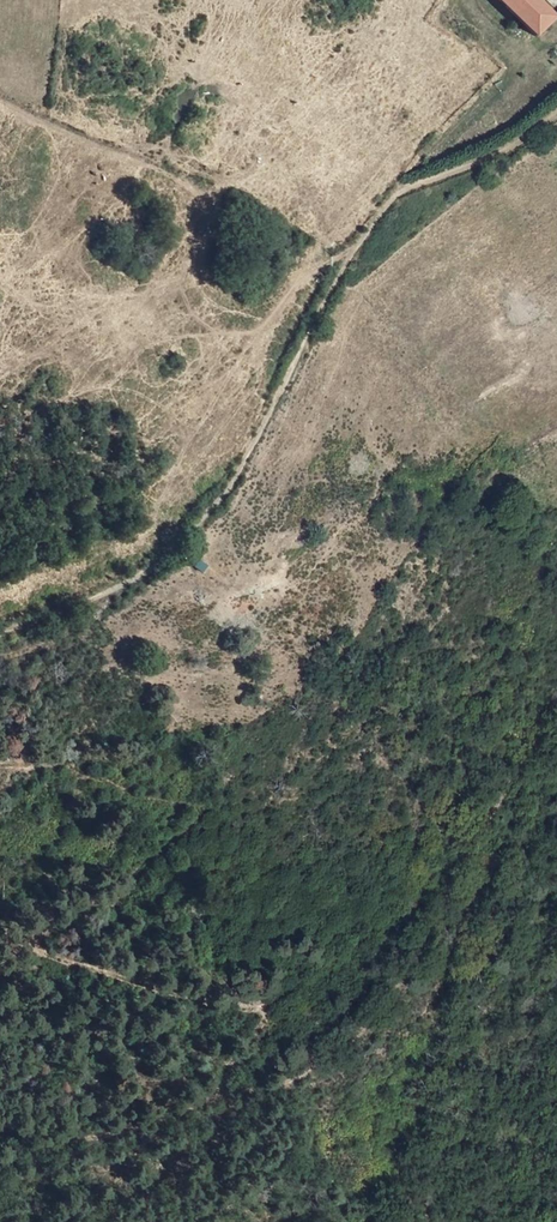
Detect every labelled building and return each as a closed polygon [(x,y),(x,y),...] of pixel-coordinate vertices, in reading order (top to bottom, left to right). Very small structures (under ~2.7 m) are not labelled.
[(537,35),(556,16),(556,0),(544,0),(542,2),(540,0),(510,0),(506,4),(510,8),(537,35)]
